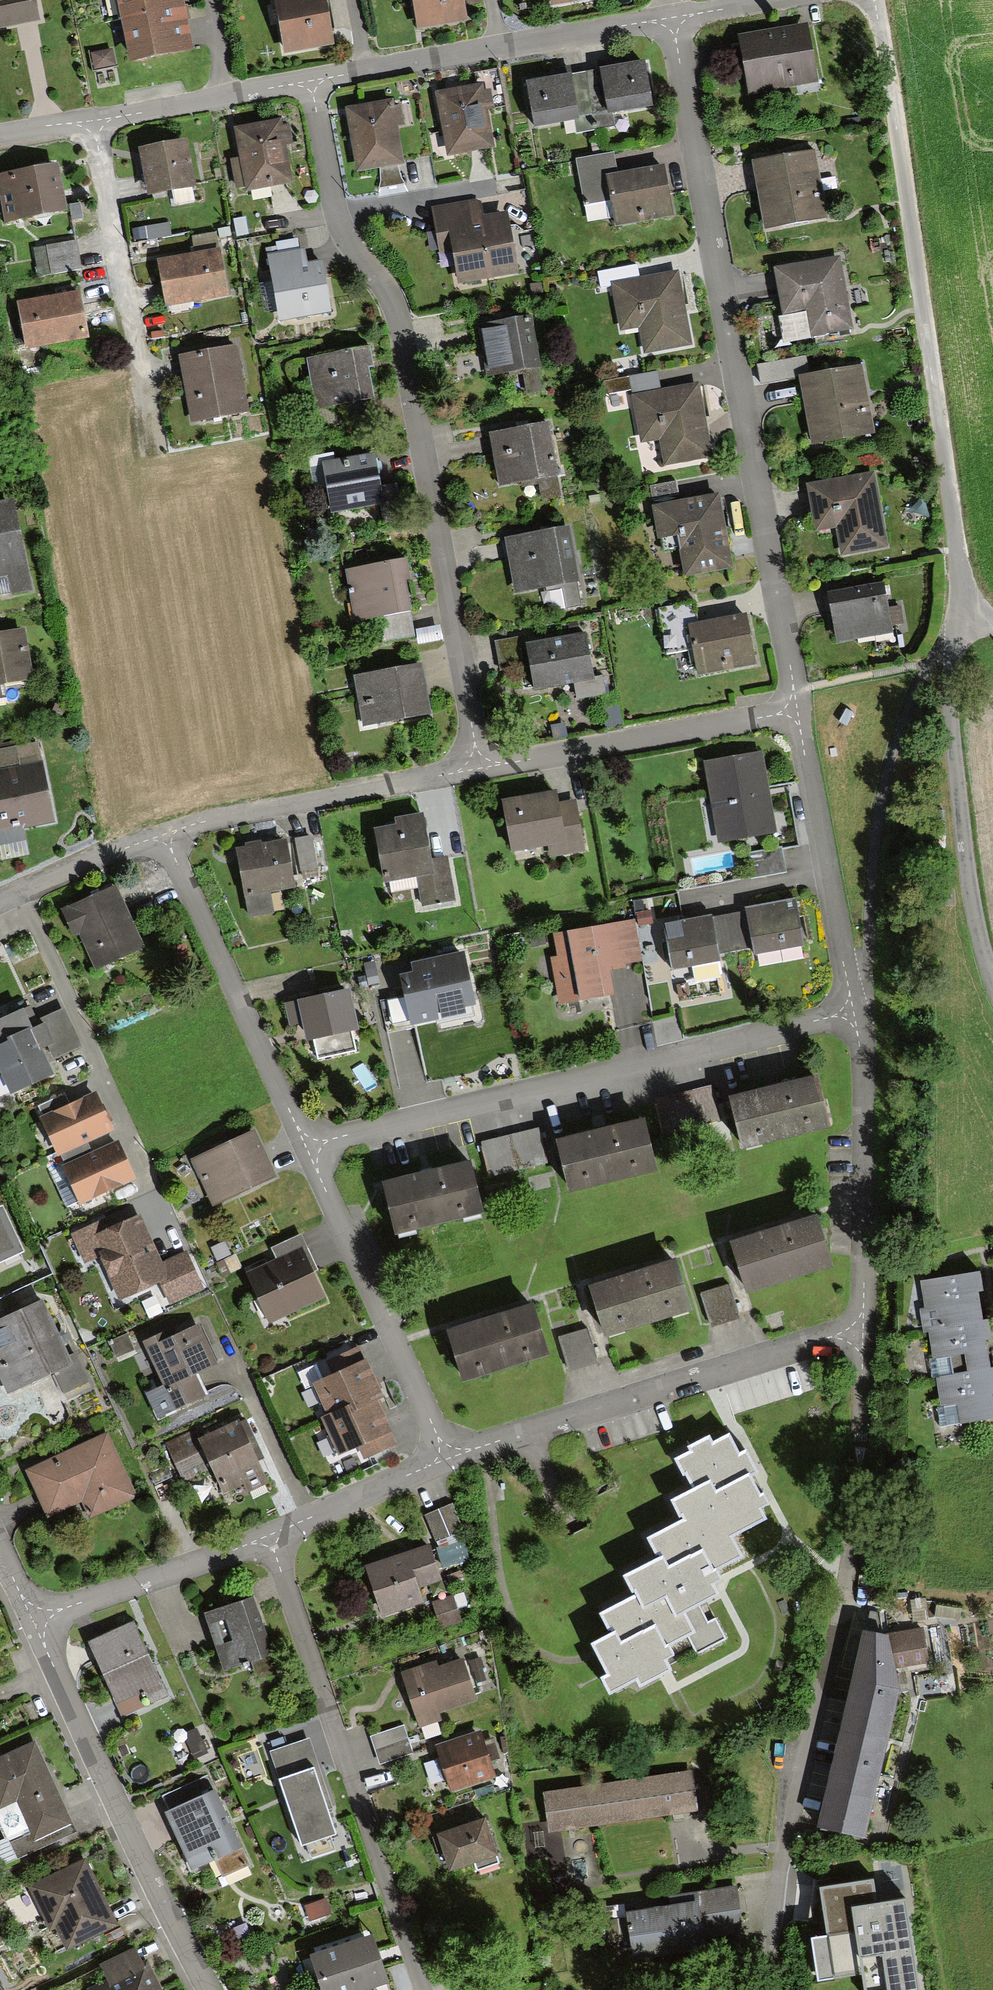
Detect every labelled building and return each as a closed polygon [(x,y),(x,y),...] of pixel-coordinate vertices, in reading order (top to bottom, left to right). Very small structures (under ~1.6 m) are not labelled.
[(33,21),(29,0),(0,0),(0,26),(33,21)] [(119,17),(180,7),(179,0),(116,0),(119,17)] [(284,49),(328,42),(321,0),(275,0),(284,49)] [(419,26),(464,19),(460,0),(414,0),(419,26)] [(180,7),(119,17),(126,59),(187,48),(180,7)] [(813,82),(803,22),(734,34),(745,94),(813,82)] [(107,51),(88,55),(90,70),(109,67),(107,51)] [(644,62),(602,68),(608,111),(650,105),(644,62)] [(602,68),(565,73),(571,115),(573,127),(610,122),(608,111),(602,68)] [(571,115),(565,73),(524,79),(530,121),(571,115)] [(475,86),(431,94),(442,156),(486,148),(479,110),(487,109),(484,93),(476,94),(475,86)] [(387,101),(343,108),(354,171),(398,163),(391,125),(398,124),(395,107),(388,109),(387,101)] [(276,119),(232,127),(238,158),(227,160),(232,190),(286,181),(280,144),(287,143),(284,126),(277,128),(276,119)] [(189,185),(183,141),(138,147),(145,191),(189,185)] [(809,154),(751,163),(761,226),(819,217),(809,154)] [(611,155),(576,161),(583,205),(612,200),(616,223),(670,214),(662,165),(614,173),(611,155)] [(53,165),(0,173),(0,203),(2,216),(60,207),(53,165)] [(512,270),(502,213),(478,217),(475,202),(430,209),(437,251),(448,249),(453,280),(512,270)] [(245,237),(243,218),(229,220),(231,239),(245,237)] [(77,270),(73,242),(32,248),(36,276),(77,270)] [(298,249),(267,253),(276,319),(325,312),(318,260),(300,262),(298,249)] [(215,251),(157,260),(163,303),(221,295),(215,251)] [(846,328),(836,259),(771,268),(777,309),(799,306),(803,334),(846,328)] [(612,284),(636,281),(633,266),(597,272),(599,286),(612,284)] [(686,344),(675,274),(636,281),(612,284),(619,329),(637,326),(641,351),(686,344)] [(539,284),(527,286),(529,296),(541,294),(539,284)] [(75,292),(15,301),(22,345),(82,336),(75,292)] [(535,392),(525,318),(476,324),(482,372),(513,368),(516,395),(535,392)] [(232,348),(177,357),(187,421),(243,412),(232,348)] [(364,349),(304,358),(312,404),(364,396),(359,365),(367,364),(364,349)] [(857,366),(799,374),(807,440),(866,433),(857,366)] [(603,398),(632,394),(655,390),(653,374),(600,382),(603,398)] [(706,457),(695,384),(655,390),(632,394),(639,439),(660,436),(664,463),(706,457)] [(547,422),(486,430),(494,484),(538,478),(541,503),(558,500),(547,422)] [(376,507),(379,524),(396,522),(391,477),(373,480),(370,452),(308,460),(312,491),(325,490),(328,513),(376,507)] [(872,474),(806,484),(812,529),(835,526),(839,553),(883,546),(872,474)] [(647,487),(650,506),(675,502),(672,483),(647,487)] [(727,567),(715,495),(675,502),(650,506),(655,534),(675,530),(682,574),(727,567)] [(0,503),(0,578),(5,577),(8,596),(25,593),(8,502),(0,503)] [(569,527),(503,537),(511,591),(560,583),(564,607),(581,605),(569,527)] [(400,560),(346,567),(354,622),(378,619),(407,614),(400,560)] [(879,584),(824,593),(832,641),(886,632),(879,584)] [(747,665),(739,614),(694,621),(692,603),(658,608),(664,648),(691,644),(695,673),(747,665)] [(411,637),(407,614),(378,619),(381,641),(411,637)] [(27,679),(20,630),(0,633),(0,682),(27,679)] [(583,635),(524,643),(530,686),(572,680),(589,678),(583,635)] [(417,664),(354,675),(362,725),(426,714),(417,664)] [(598,676),(589,678),(572,680),(574,699),(601,695),(598,676)] [(0,750),(0,830),(1,830),(5,852),(27,847),(22,825),(50,820),(34,743),(0,750)] [(757,755),(706,763),(718,841),(769,833),(757,755)] [(550,792),(501,799),(508,846),(544,841),(547,859),(578,854),(569,801),(552,804),(550,792)] [(419,816),(372,823),(380,879),(413,874),(418,905),(449,900),(443,858),(426,861),(419,816)] [(283,838),(237,843),(245,913),(267,911),(265,886),(289,884),(283,838)] [(308,838),(292,840),(295,877),(311,876),(308,838)] [(138,945),(110,888),(63,911),(91,968),(138,945)] [(794,904),(742,913),(749,951),(801,942),(794,904)] [(645,923),(643,910),(633,912),(634,924),(645,923)] [(742,913),(713,918),(719,956),(749,951),(742,913)] [(713,918),(665,926),(672,965),(719,956),(713,918)] [(630,923),(551,935),(555,960),(548,961),(554,1003),(608,994),(604,968),(637,963),(630,923)] [(538,928),(525,929),(527,946),(540,944),(538,928)] [(467,1011),(457,953),(412,961),(414,969),(401,972),(410,1021),(467,1011)] [(355,1025),(347,989),(286,1001),(290,1023),(305,1019),(308,1035),(355,1025)] [(0,1018),(0,1077),(5,1090),(47,1073),(42,1061),(75,1047),(59,1010),(30,1022),(24,1008),(0,1018)] [(812,1076),(727,1095),(737,1142),(822,1124),(812,1076)] [(704,1089),(650,1100),(658,1136),(712,1125),(704,1089)] [(33,1104),(39,1116),(64,1105),(59,1093),(33,1104)] [(39,1116),(54,1151),(81,1140),(105,1129),(90,1094),(64,1105),(39,1116)] [(637,1120),(552,1138),(563,1186),(648,1167),(637,1120)] [(540,1163),(533,1130),(475,1142),(482,1176),(540,1163)] [(268,1175),(248,1132),(189,1160),(209,1203),(268,1175)] [(54,1151),(60,1166),(87,1154),(81,1140),(54,1151)] [(87,1154),(60,1166),(76,1200),(127,1178),(112,1143),(87,1154)] [(464,1161),(379,1181),(390,1229),(475,1209),(464,1161)] [(2,1206),(0,1207),(0,1261),(23,1250),(2,1206)] [(133,1208),(70,1234),(81,1262),(97,1255),(115,1299),(159,1281),(168,1303),(199,1290),(183,1252),(156,1263),(133,1208)] [(812,1217),(729,1241),(743,1288),(826,1263),(812,1217)] [(274,1265),(300,1254),(304,1252),(297,1235),(267,1248),(274,1265)] [(318,1296),(300,1254),(274,1265),(245,1277),(263,1319),(318,1296)] [(673,1260),(589,1285),(603,1332),(687,1307),(673,1260)] [(917,1274),(926,1320),(983,1310),(978,1282),(985,1281),(982,1262),(917,1274)] [(728,1279),(699,1287),(709,1320),(738,1312),(728,1279)] [(0,1318),(0,1371),(9,1390),(52,1371),(62,1392),(87,1381),(74,1352),(69,1354),(44,1298),(0,1318)] [(530,1304),(447,1329),(461,1376),(544,1351),(530,1304)] [(952,1369),(990,1362),(984,1332),(992,1331),(992,1318),(991,1309),(983,1310),(926,1320),(931,1353),(949,1350),(952,1369)] [(169,1330),(143,1342),(163,1384),(144,1392),(157,1419),(208,1395),(198,1373),(218,1364),(199,1323),(172,1336),(169,1330)] [(586,1323),(557,1331),(567,1364),(595,1356),(586,1323)] [(134,1349),(126,1334),(109,1342),(117,1357),(134,1349)] [(376,1388),(381,1386),(362,1338),(331,1351),(337,1367),(318,1374),(331,1406),(376,1388)] [(990,1362),(952,1369),(934,1372),(939,1401),(955,1398),(959,1417),(992,1410),(992,1362),(990,1362)] [(395,1435),(376,1388),(331,1406),(326,1408),(338,1440),(358,1432),(364,1448),(395,1435)] [(265,1477),(239,1414),(198,1431),(208,1455),(221,1486),(246,1475),(249,1484),(265,1477)] [(208,1455),(198,1431),(166,1444),(176,1468),(208,1455)] [(108,1434),(26,1472),(47,1515),(82,1499),(90,1516),(136,1494),(108,1434)] [(736,1457),(726,1438),(709,1447),(706,1440),(686,1451),(689,1456),(676,1464),(690,1491),(671,1501),(681,1520),(648,1538),(657,1555),(624,1573),(636,1596),(601,1615),(609,1631),(593,1639),(610,1671),(603,1674),(610,1686),(638,1671),(642,1678),(669,1664),(659,1644),(690,1628),(679,1607),(718,1586),(708,1567),(738,1552),(728,1534),(762,1516),(751,1495),(758,1491),(749,1475),(756,1471),(745,1452),(736,1457)] [(449,1500),(423,1509),(432,1535),(458,1525),(449,1500)] [(427,1540),(368,1557),(382,1604),(416,1595),(411,1578),(436,1571),(427,1540)] [(458,1558),(456,1540),(436,1542),(439,1560),(458,1558)] [(456,1591),(433,1598),(439,1621),(462,1614),(456,1591)] [(279,1672),(253,1596),(204,1613),(224,1671),(251,1662),(257,1679),(279,1672)] [(135,1619),(88,1640),(123,1717),(169,1696),(135,1619)] [(861,1836),(896,1686),(892,1666),(923,1663),(918,1628),(884,1636),(857,1632),(813,1826),(861,1836)] [(481,1656),(469,1660),(472,1672),(474,1671),(478,1682),(485,1679),(482,1669),(485,1668),(481,1656)] [(437,1660),(401,1671),(419,1727),(444,1719),(442,1713),(478,1701),(465,1658),(438,1666),(437,1660)] [(403,1725),(370,1736),(379,1764),(413,1753),(403,1725)] [(480,1729),(435,1745),(451,1791),(495,1776),(490,1762),(501,1759),(493,1736),(484,1740),(480,1729)] [(269,1752),(279,1779),(313,1766),(328,1810),(333,1808),(309,1738),(269,1752)] [(0,1756),(0,1824),(9,1844),(11,1843),(31,1834),(34,1840),(72,1823),(35,1741),(0,1756)] [(328,1810),(313,1766),(279,1779),(301,1845),(306,1843),(311,1858),(336,1849),(331,1836),(336,1834),(328,1810)] [(697,1811),(691,1770),(543,1791),(549,1832),(697,1811)] [(248,1863),(207,1774),(163,1795),(170,1810),(164,1812),(191,1871),(215,1860),(222,1875),(248,1863)] [(500,1863),(486,1819),(437,1834),(449,1872),(474,1865),(476,1871),(500,1863)] [(76,1832),(72,1823),(34,1840),(31,1834),(11,1843),(18,1858),(76,1832)] [(117,1926),(85,1858),(28,1885),(50,1931),(55,1928),(66,1950),(117,1926)] [(822,1892),(829,1939),(812,1942),(818,1984),(862,1978),(864,1989),(919,1989),(907,1906),(877,1910),(873,1885),(822,1892)] [(696,1892),(697,1900),(702,1937),(741,1932),(736,1887),(696,1892)] [(332,1913),(326,1898),(304,1906),(310,1921),(332,1913)] [(697,1900),(630,1908),(636,1953),(703,1944),(702,1937),(697,1900)] [(310,1951),(323,1989),(353,1989),(388,1978),(372,1930),(310,1951)] [(136,1946),(100,1963),(108,1978),(88,1987),(90,1989),(164,1989),(149,1957),(143,1960),(136,1946)]
